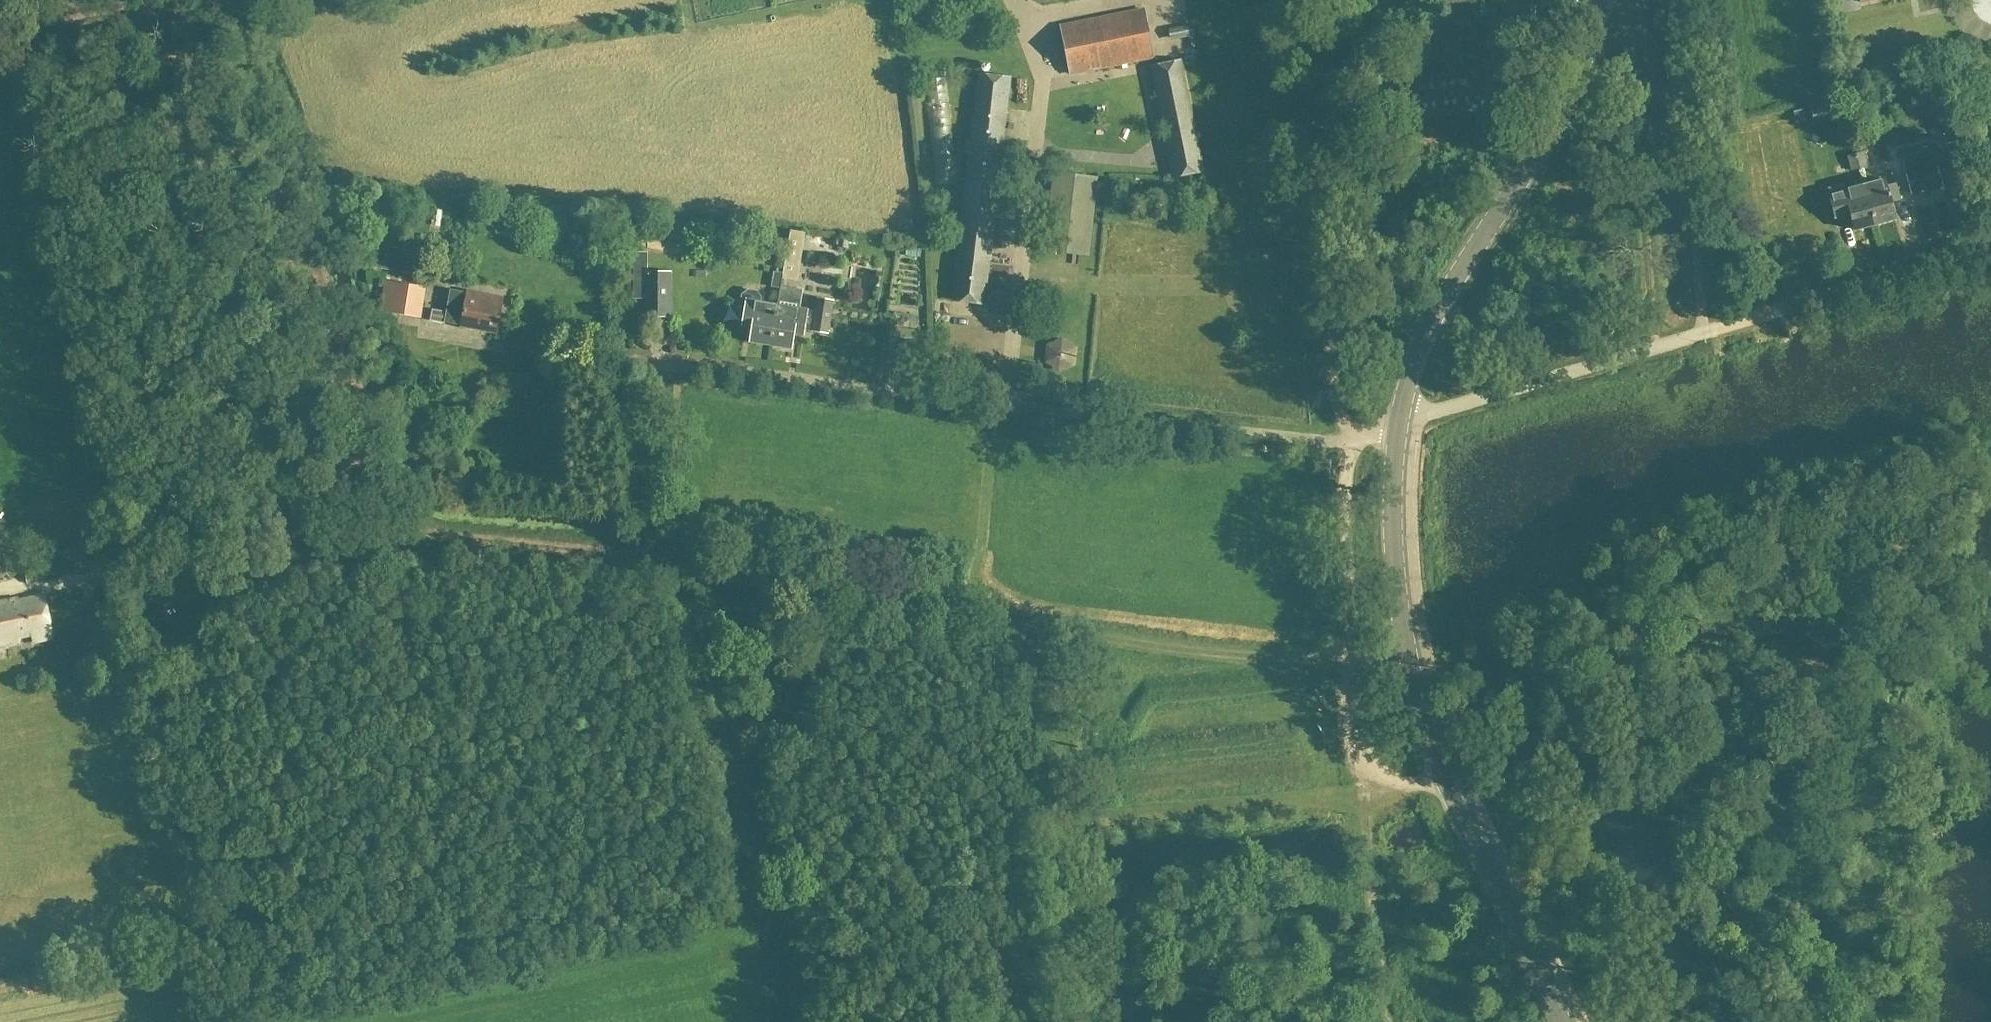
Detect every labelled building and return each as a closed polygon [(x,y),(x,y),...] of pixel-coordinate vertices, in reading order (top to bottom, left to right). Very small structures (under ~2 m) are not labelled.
[(1142,8),(1060,25),(1070,74),(1152,57),(1142,8)] [(1202,171),(1180,60),(1150,66),(1173,177),(1202,171)] [(964,146),(963,156),(969,156),(952,305),(982,308),(1008,82),(978,79),(970,147),(964,146)] [(1762,137),(1762,149),(1778,149),(1778,137),(1762,137)] [(1853,143),(1860,170),(1866,168),(1862,153),(1861,153),(1860,150),(1859,150),(1857,142),(1853,143)] [(1850,172),(1860,170),(1853,143),(1852,143),(1854,151),(1848,153),(1849,156),(1846,157),(1850,172)] [(1902,165),(1910,195),(1942,186),(1933,156),(1925,152),(1906,157),(1902,165)] [(1342,153),(1342,161),(1350,161),(1349,153),(1342,153)] [(1864,186),(1874,224),(1896,219),(1891,203),(1900,201),(1895,184),(1887,186),(1885,180),(1864,186)] [(1853,230),(1874,224),(1864,186),(1843,191),(1844,196),(1834,199),(1839,217),(1849,215),(1853,230)] [(796,259),(793,281),(806,283),(809,260),(796,259)] [(644,296),(671,296),(671,272),(644,272),(644,296)] [(425,287),(384,280),(378,312),(420,318),(425,287)] [(776,305),(769,345),(792,349),(794,333),(804,335),(804,330),(812,332),(814,324),(829,327),(833,301),(817,298),(814,312),(798,309),(797,309),(800,291),(780,288),(779,290),(776,305)] [(443,323),(443,322),(474,328),(475,323),(496,327),(502,298),(449,289),(445,311),(432,309),(429,320),(443,323)] [(769,345),(776,305),(760,303),(761,297),(756,291),(747,290),(741,294),(739,303),(743,309),(741,323),(751,325),(748,342),(769,345)] [(911,349),(913,334),(891,330),(888,346),(911,349)] [(1050,348),(1049,364),(1064,373),(1078,366),(1079,349),(1065,341),(1050,348)] [(24,576),(26,585),(37,583),(35,574),(24,576)] [(32,639),(32,643),(52,638),(43,595),(16,601),(16,598),(0,601),(0,646),(32,639)]
